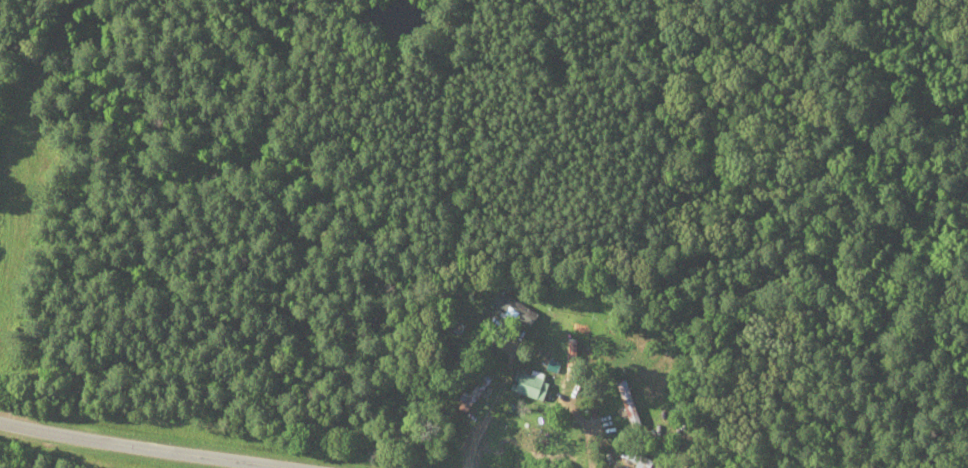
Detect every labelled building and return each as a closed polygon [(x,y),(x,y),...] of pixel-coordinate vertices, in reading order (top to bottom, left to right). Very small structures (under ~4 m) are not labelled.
[(525,330),(535,314),(495,291),(486,306),(525,330)] [(539,382),(541,376),(519,368),(510,391),(539,402),(545,384),(539,382)] [(492,378),(484,372),(454,408),(462,414),(492,378)] [(614,382),(628,428),(637,425),(623,380),(614,382)] [(636,467),(647,467),(650,463),(624,447),(618,457),(636,467)]
